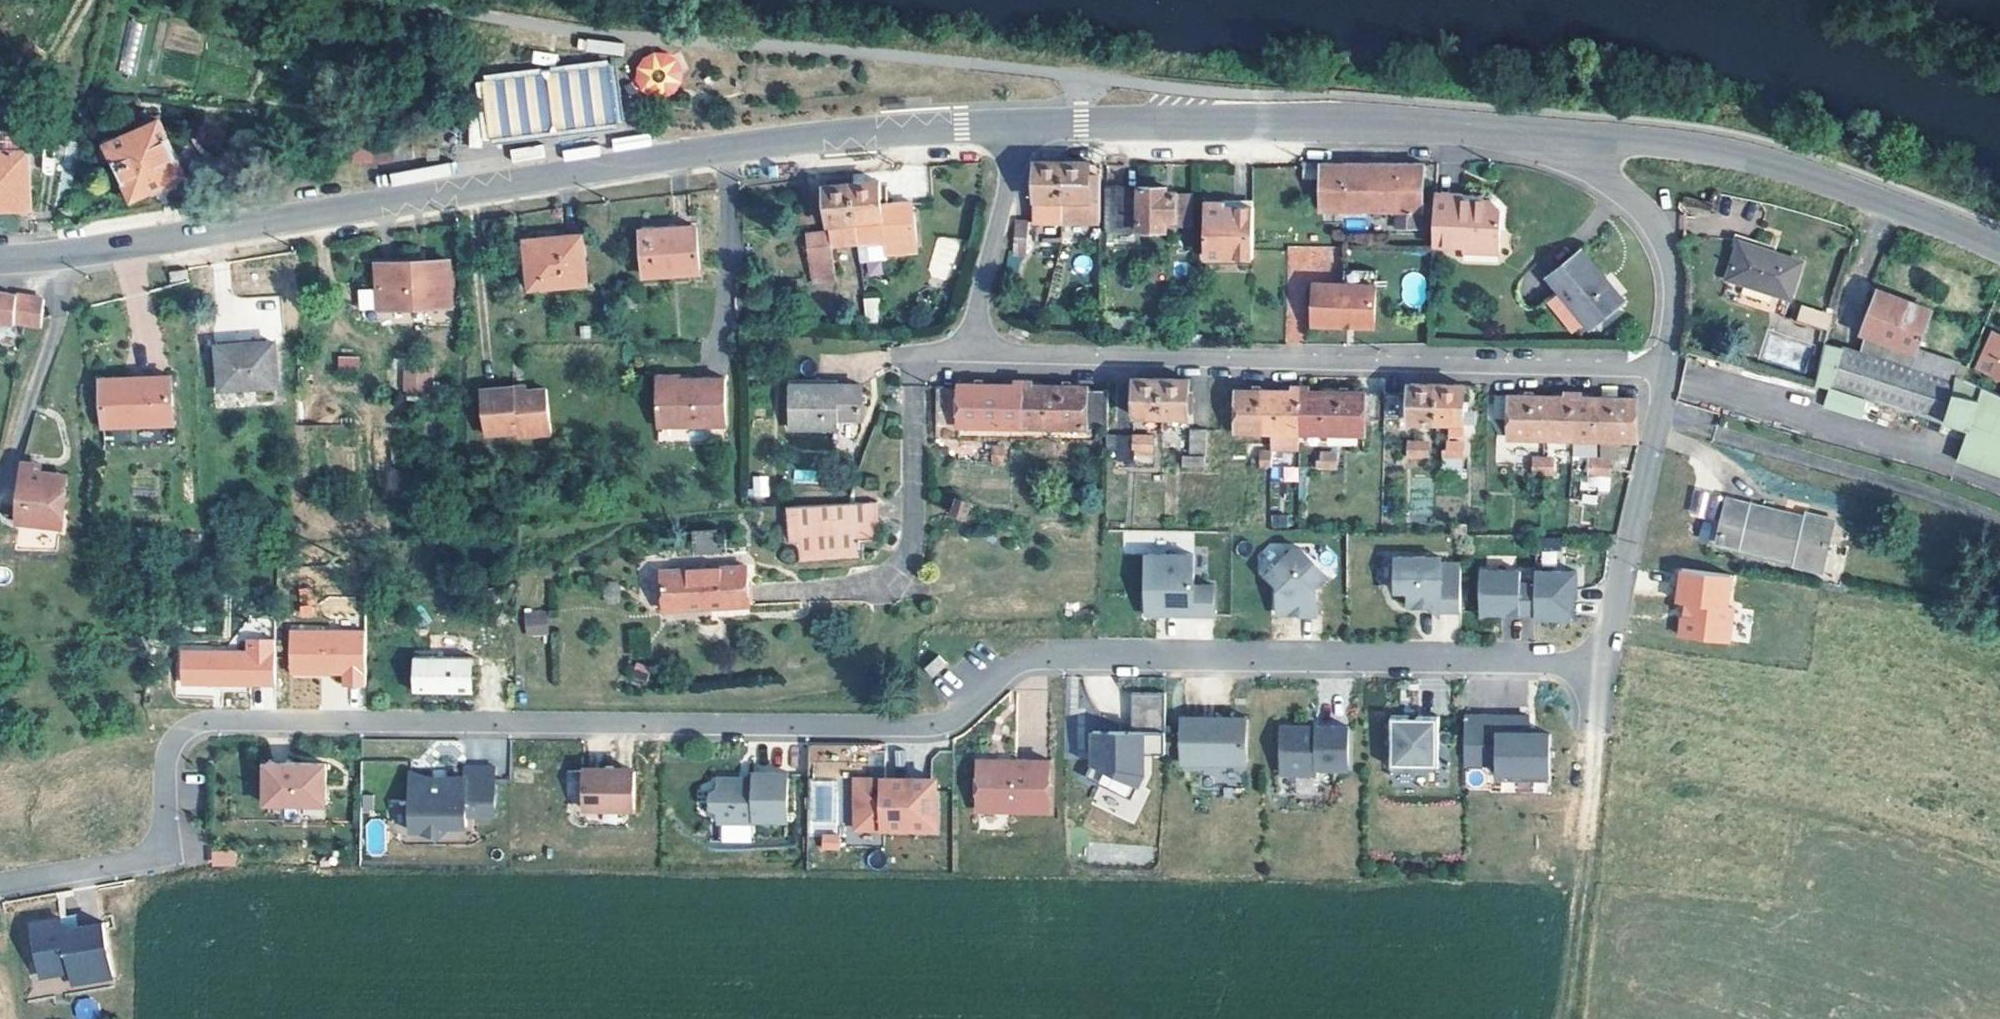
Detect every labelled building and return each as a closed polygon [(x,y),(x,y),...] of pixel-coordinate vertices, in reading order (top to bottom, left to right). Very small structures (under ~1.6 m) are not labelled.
[(127,69),(137,70),(144,23),(133,22),(127,69)] [(579,38),(578,50),(623,54),(624,43),(579,38)] [(642,51),(633,90),(676,99),(684,60),(642,51)] [(161,121),(108,145),(133,200),(186,176),(161,121)] [(27,148),(28,140),(29,133),(0,130),(0,145),(27,148)] [(374,161),(394,159),(392,131),(372,133),(374,161)] [(354,162),(374,161),(372,133),(353,135),(354,162)] [(510,148),(511,159),(544,156),(543,145),(510,148)] [(0,151),(0,209),(32,208),(30,150),(0,151)] [(1036,224),(1103,224),(1102,179),(1090,180),(1090,165),(1036,164),(1036,224)] [(1302,182),(1323,183),(1323,167),(1302,166),(1302,182)] [(1403,214),(1427,213),(1427,167),(1323,167),(1323,215),(1325,215),(1340,214),(1403,214)] [(1466,191),(1466,186),(1439,186),(1440,232),(1469,232),(1469,238),(1507,238),(1506,197),(1495,186),(1478,186),(1477,191),(1466,191)] [(852,191),(859,251),(885,248),(886,259),(918,255),(912,216),(911,208),(906,209),(882,212),(879,187),(852,191)] [(834,255),(859,251),(852,191),(825,195),(832,239),(810,242),(816,282),(837,279),(834,255)] [(1170,232),(1179,232),(1179,198),(1169,198),(1169,194),(1108,193),(1109,236),(1169,236),(1170,232)] [(1179,232),(1194,232),(1194,201),(1179,201),(1179,232)] [(1256,245),(1255,213),(1229,214),(1229,208),(1208,208),(1208,263),(1256,263),(1256,245)] [(1340,214),(1325,215),(1325,223),(1340,223),(1340,214)] [(1435,214),(1403,214),(1403,233),(1435,232),(1435,214)] [(1020,226),(1015,258),(1027,258),(1029,226),(1020,226)] [(700,276),(698,231),(643,234),(646,278),(700,276)] [(535,287),(592,282),(588,234),(531,239),(535,287)] [(949,281),(960,241),(938,235),(927,275),(949,281)] [(1803,256),(1739,238),(1729,273),(1793,291),(1803,256)] [(1287,271),(1332,271),(1332,246),(1287,246),(1287,271)] [(1552,278),(1592,328),(1625,302),(1586,252),(1552,278)] [(187,266),(170,269),(171,279),(189,277),(187,266)] [(1353,283),(1385,283),(1386,269),(1354,268),(1353,283)] [(443,315),(443,273),(375,273),(374,315),(443,315)] [(1385,283),(1353,283),(1324,282),(1323,322),(1385,323),(1385,283)] [(1907,366),(1914,345),(1928,305),(1877,286),(1855,347),(1907,366)] [(23,328),(28,298),(0,292),(0,325),(23,328)] [(877,297),(862,298),(864,322),(879,321),(877,297)] [(23,328),(40,331),(42,322),(46,301),(28,298),(23,328)] [(1799,305),(1795,322),(1829,329),(1833,312),(1799,305)] [(1820,376),(1940,418),(1958,361),(1914,345),(1907,366),(1855,347),(1827,337),(1820,376)] [(1994,337),(1989,352),(1998,355),(1992,370),(1999,373),(1999,339),(1994,337)] [(222,388),(277,385),(275,343),(220,345),(222,388)] [(359,371),(360,356),(337,355),(337,371),(359,371)] [(1969,376),(1966,363),(1958,361),(1940,418),(1963,425),(1954,451),(1999,467),(1999,387),(1969,376)] [(175,424),(174,377),(104,380),(106,427),(175,424)] [(421,400),(423,379),(398,377),(396,397),(421,400)] [(686,382),(686,378),(677,378),(677,382),(656,382),(656,427),(722,426),(722,378),(700,378),(700,382),(686,382)] [(1190,419),(1191,381),(1138,380),(1137,418),(1190,419)] [(836,418),(859,418),(859,385),(786,385),(786,429),(836,429),(836,418)] [(938,429),(1109,432),(1111,393),(1088,393),(1088,388),(962,385),(962,390),(939,390),(938,429)] [(1410,424),(1437,424),(1437,385),(1411,385),(1410,424)] [(1437,385),(1437,424),(1450,424),(1450,438),(1465,439),(1466,386),(1437,385)] [(512,392),(511,388),(479,391),(483,437),(516,433),(517,438),(548,434),(543,389),(521,391),(512,392)] [(1873,400),(1835,388),(1827,410),(1866,422),(1873,400)] [(1238,434),(1272,435),(1274,392),(1238,391),(1238,434)] [(1272,435),(1301,436),(1301,393),(1274,392),(1272,435)] [(1301,393),(1301,436),(1365,436),(1366,419),(1381,420),(1382,394),(1301,393)] [(1385,395),(1385,420),(1402,420),(1402,395),(1385,395)] [(1509,440),(1574,441),(1575,398),(1496,397),(1495,420),(1510,420),(1509,440)] [(1575,398),(1574,441),(1637,443),(1638,400),(1575,398)] [(836,418),(836,429),(859,429),(859,418),(836,418)] [(1206,432),(1190,432),(1190,458),(1206,459),(1206,432)] [(1136,453),(1154,453),(1154,437),(1120,436),(1120,463),(1136,463),(1136,453)] [(1597,456),(1596,443),(1572,445),(1573,457),(1597,456)] [(1425,444),(1413,444),(1413,452),(1409,452),(1408,459),(1430,460),(1430,453),(1425,453),(1425,444)] [(1458,446),(1447,445),(1447,453),(1443,453),(1442,460),(1462,460),(1463,454),(1458,454),(1458,446)] [(1002,448),(991,448),(991,456),(986,456),(986,464),(1007,465),(1007,457),(1002,457),(1002,448)] [(1262,470),(1271,470),(1271,454),(1267,454),(1266,462),(1262,462),(1262,470)] [(1271,454),(1271,470),(1282,470),(1282,463),(1278,462),(1278,454),(1271,454)] [(1333,455),(1324,455),(1324,463),(1318,463),(1318,471),(1340,471),(1340,464),(1333,463),(1333,455)] [(1549,459),(1539,459),(1538,468),(1534,467),(1534,475),(1553,475),(1553,468),(1549,467),(1549,459)] [(66,508),(68,492),(63,491),(56,481),(57,473),(44,472),(33,470),(34,462),(25,461),(18,521),(60,526),(62,508),(66,508)] [(1605,461),(1594,461),(1594,468),(1590,468),(1589,476),(1611,477),(1611,469),(1605,469),(1605,461)] [(33,470),(44,472),(45,464),(34,462),(33,470)] [(63,491),(68,492),(70,475),(57,473),(56,481),(63,491)] [(768,497),(768,476),(750,476),(750,497),(768,497)] [(1703,517),(1698,541),(1711,544),(1721,494),(1692,488),(1687,514),(1703,517)] [(968,517),(973,503),(960,498),(955,513),(968,517)] [(1797,554),(1824,562),(1835,520),(1804,513),(1802,524),(1788,520),(1789,515),(1729,500),(1718,542),(1795,561),(1797,554)] [(845,506),(786,510),(788,547),(796,547),(797,565),(862,560),(862,545),(874,544),(881,525),(877,524),(875,503),(845,506)] [(1317,589),(1329,577),(1308,555),(1289,554),(1269,574),(1266,576),(1279,587),(1278,610),(1287,610),(1287,614),(1299,614),(1298,617),(1317,617),(1317,589)] [(1195,587),(1196,569),(1196,556),(1149,556),(1149,568),(1148,611),(1168,611),(1168,617),(1215,616),(1215,587),(1195,587)] [(1461,612),(1462,584),(1462,566),(1442,565),(1442,558),(1397,558),(1397,581),(1396,592),(1409,592),(1409,607),(1440,607),(1440,612),(1461,612)] [(699,601),(700,612),(749,608),(745,567),(661,574),(664,604),(699,601)] [(1731,643),(1736,574),(1679,569),(1673,639),(1731,643)] [(1480,613),(1535,613),(1536,588),(1536,585),(1521,585),(1521,572),(1480,572),(1480,585),(1480,613)] [(1536,585),(1536,588),(1535,613),(1535,619),(1580,620),(1587,591),(1587,574),(1588,573),(1536,572),(1536,585)] [(664,615),(700,612),(699,601),(664,604),(664,615)] [(1093,619),(1093,604),(1065,604),(1065,619),(1093,619)] [(548,636),(546,614),(526,616),(527,637),(548,636)] [(341,676),(341,688),(366,687),(365,628),(287,629),(288,676),(341,676)] [(274,685),(274,638),(243,638),(243,648),(178,649),(179,686),(274,685)] [(473,658),(416,658),(416,693),(473,694),(473,658)] [(935,680),(949,666),(942,658),(928,671),(935,680)] [(1167,755),(1168,694),(1135,693),(1134,732),(1096,732),(1095,762),(1087,778),(1134,800),(1147,774),(1147,754),(1167,755)] [(1413,721),(1413,716),(1394,716),(1394,769),(1441,769),(1442,718),(1420,718),(1420,720),(1413,721)] [(1530,718),(1467,717),(1466,765),(1497,765),(1497,775),(1551,775),(1552,735),(1530,734),(1530,718)] [(1249,719),(1184,718),(1183,765),(1248,766),(1249,719)] [(1285,731),(1284,774),(1320,774),(1320,769),(1337,769),(1337,765),(1351,765),(1352,726),(1319,725),(1319,731),(1308,731),(1304,726),(1290,725),(1285,731)] [(1051,761),(1018,760),(1018,765),(1005,765),(1001,760),(986,760),(980,765),(980,811),(1051,811),(1051,761)] [(329,765),(268,763),(267,804),(328,806),(329,765)] [(604,773),(587,773),(586,810),(637,810),(637,773),(619,773),(615,768),(608,768),(604,773)] [(468,829),(468,819),(497,819),(497,770),(467,770),(467,781),(413,781),(413,829),(428,829),(440,841),(452,829),(468,829)] [(586,810),(587,773),(569,773),(569,810),(586,810)] [(790,775),(755,774),(755,784),(741,784),(741,779),(720,780),(720,789),(713,793),(713,811),(720,815),(720,825),(757,824),(756,823),(790,823),(790,775)] [(935,780),(859,780),(859,828),(934,829),(935,780)] [(821,850),(839,849),(838,834),(821,835),(821,850)] [(235,866),(236,851),(211,850),(211,866),(235,866)] [(84,929),(74,930),(76,937),(82,941),(86,940),(84,929)] [(125,989),(115,935),(86,940),(82,941),(76,937),(74,930),(46,935),(55,989),(84,983),(86,995),(125,989)] [(77,1018),(95,1018),(96,999),(77,999),(77,1018)]
